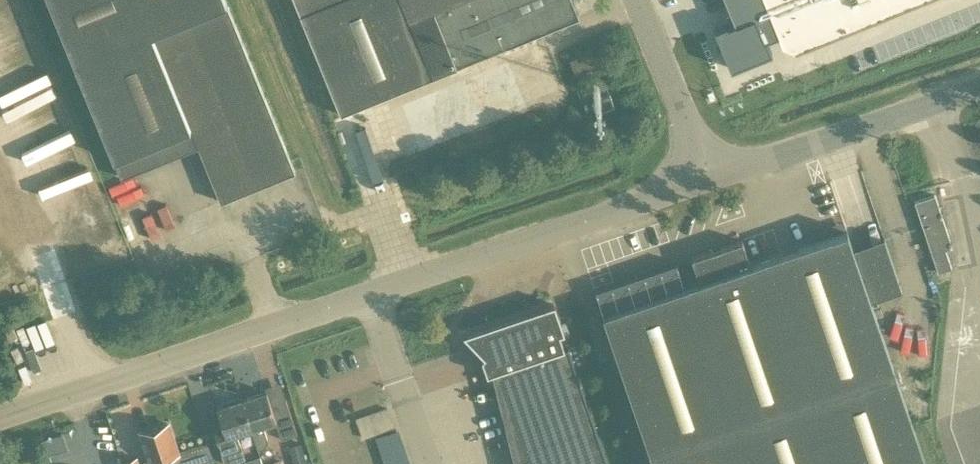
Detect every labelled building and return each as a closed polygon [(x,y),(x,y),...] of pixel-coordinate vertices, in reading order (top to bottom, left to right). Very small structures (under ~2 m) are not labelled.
[(295,171),(225,0),(49,0),(121,177),(197,146),(220,201),(295,171)] [(307,32),(385,0),(294,0),(307,32)] [(340,114),(446,71),(446,70),(506,46),(578,17),(571,0),(385,0),(307,32),(340,114)] [(733,20),(726,22),(720,38),(726,53),(741,59),(756,53),(762,38),(777,32),(781,42),(794,48),(913,0),(725,0),(733,20)] [(567,59),(572,72),(595,62),(590,50),(567,59)] [(461,90),(410,108),(422,143),(474,125),(461,90)] [(612,105),(608,94),(589,101),(594,112),(612,105)] [(944,250),(951,247),(935,195),(914,202),(937,272),(950,267),(944,250)] [(856,266),(844,231),(748,264),(740,241),(689,259),(697,281),(600,314),(651,463),(923,463),(869,303),(900,292),(887,256),(856,266)] [(567,347),(562,348),(557,333),(562,331),(553,305),(465,335),(485,355),(492,353),(498,368),(490,370),(513,463),(607,463),(567,347)] [(270,405),(266,392),(241,400),(250,429),(257,450),(264,448),(267,440),(263,425),(275,421),(281,439),(295,434),(285,401),(270,405)] [(232,435),(250,429),(241,400),(216,408),(223,429),(214,432),(224,463),(226,463),(240,460),(232,435)] [(387,405),(357,417),(365,436),(395,424),(387,405)] [(149,458),(145,459),(146,461),(139,463),(136,456),(120,462),(121,463),(166,463),(164,456),(176,452),(166,422),(140,431),(149,458)] [(398,426),(375,435),(386,463),(412,463),(398,426)] [(65,433),(43,438),(46,452),(68,447),(65,433)] [(176,454),(179,463),(197,463),(212,459),(207,444),(176,454)] [(260,456),(245,461),(246,463),(263,463),(260,456)]
